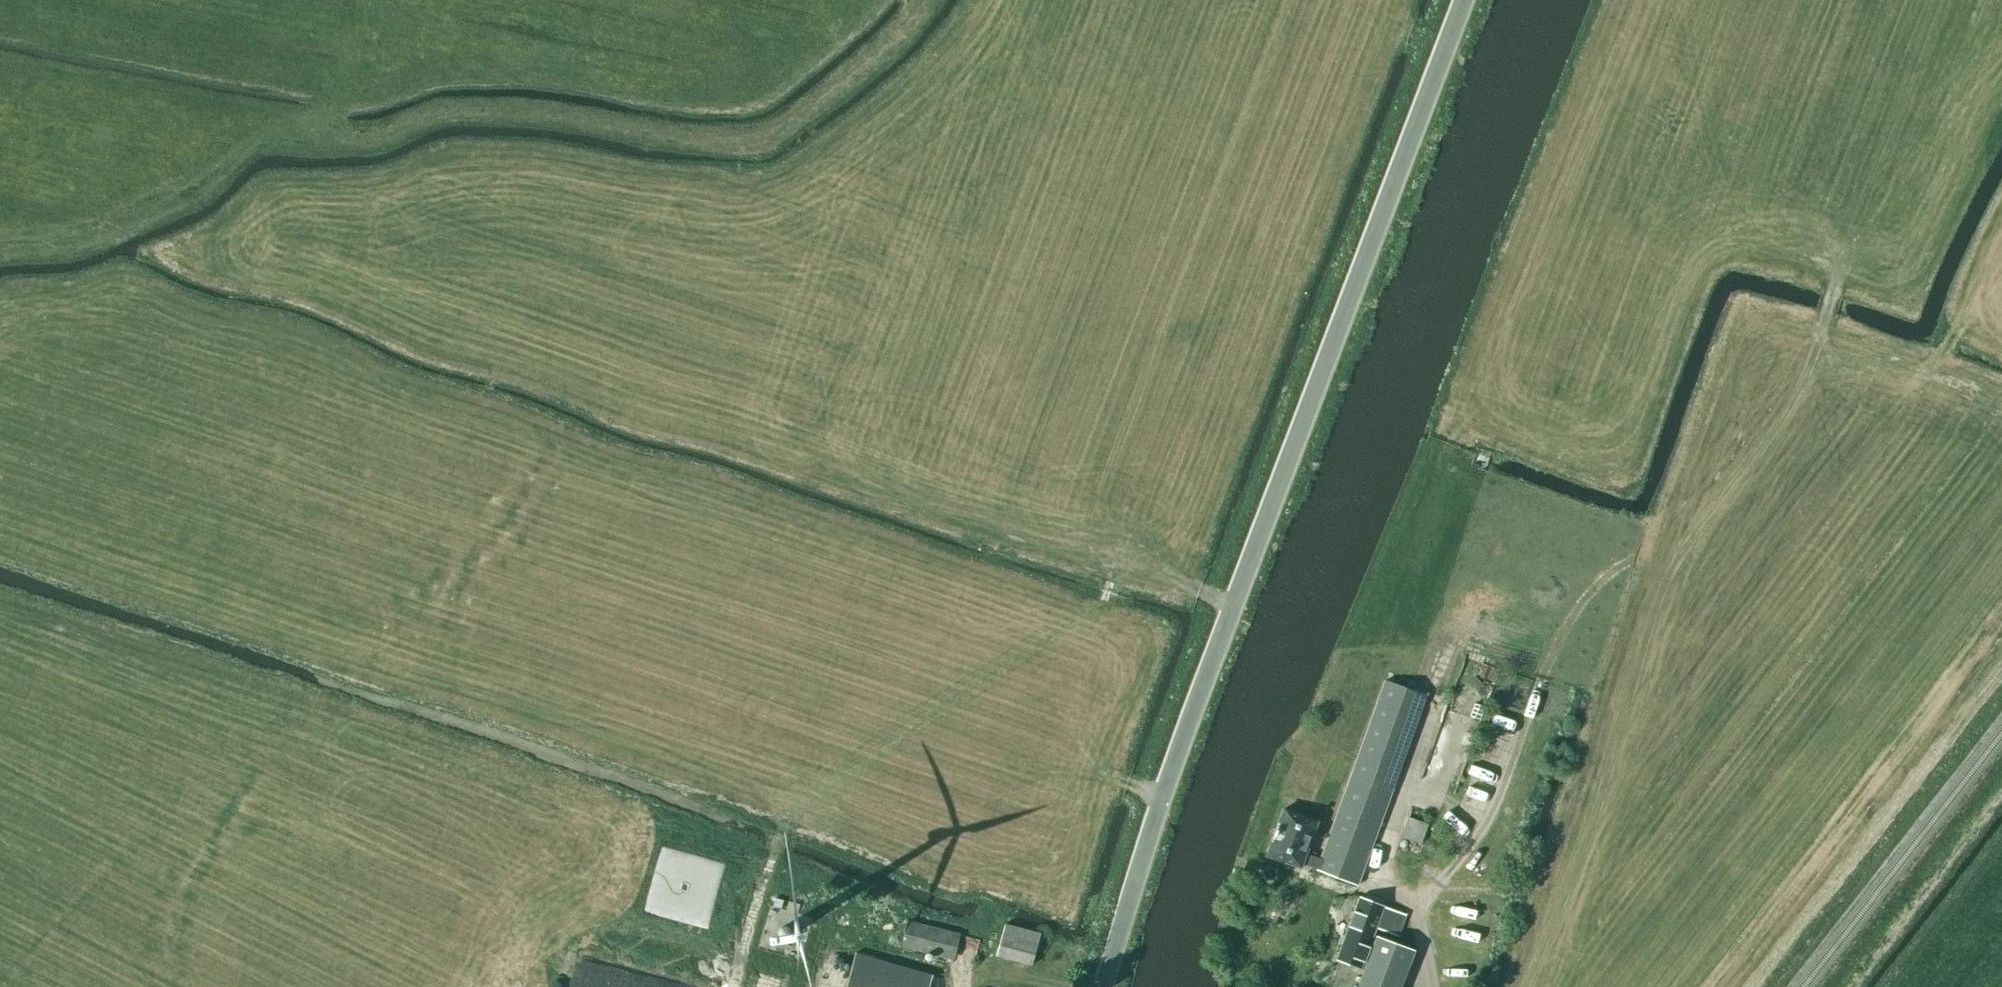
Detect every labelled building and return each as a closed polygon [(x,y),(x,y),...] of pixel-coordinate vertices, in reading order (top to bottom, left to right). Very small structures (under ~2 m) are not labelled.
[(1388,801),(1426,695),(1384,681),(1347,785),(1320,859),(1305,853),(1317,821),(1283,808),(1266,855),(1300,867),(1302,863),(1317,868),(1315,873),(1356,887),(1388,801)] [(1420,843),(1427,825),(1407,817),(1400,836),(1420,843)] [(1399,935),(1406,915),(1359,895),(1335,959),(1361,968),(1375,926),(1399,935)] [(952,958),(959,934),(907,919),(900,944),(952,958)] [(1032,964),(1040,933),(1005,923),(996,955),(1032,964)] [(1414,949),(1376,935),(1357,986),(1401,986),(1414,949)] [(931,974),(853,952),(843,986),(927,986),(931,974)]
